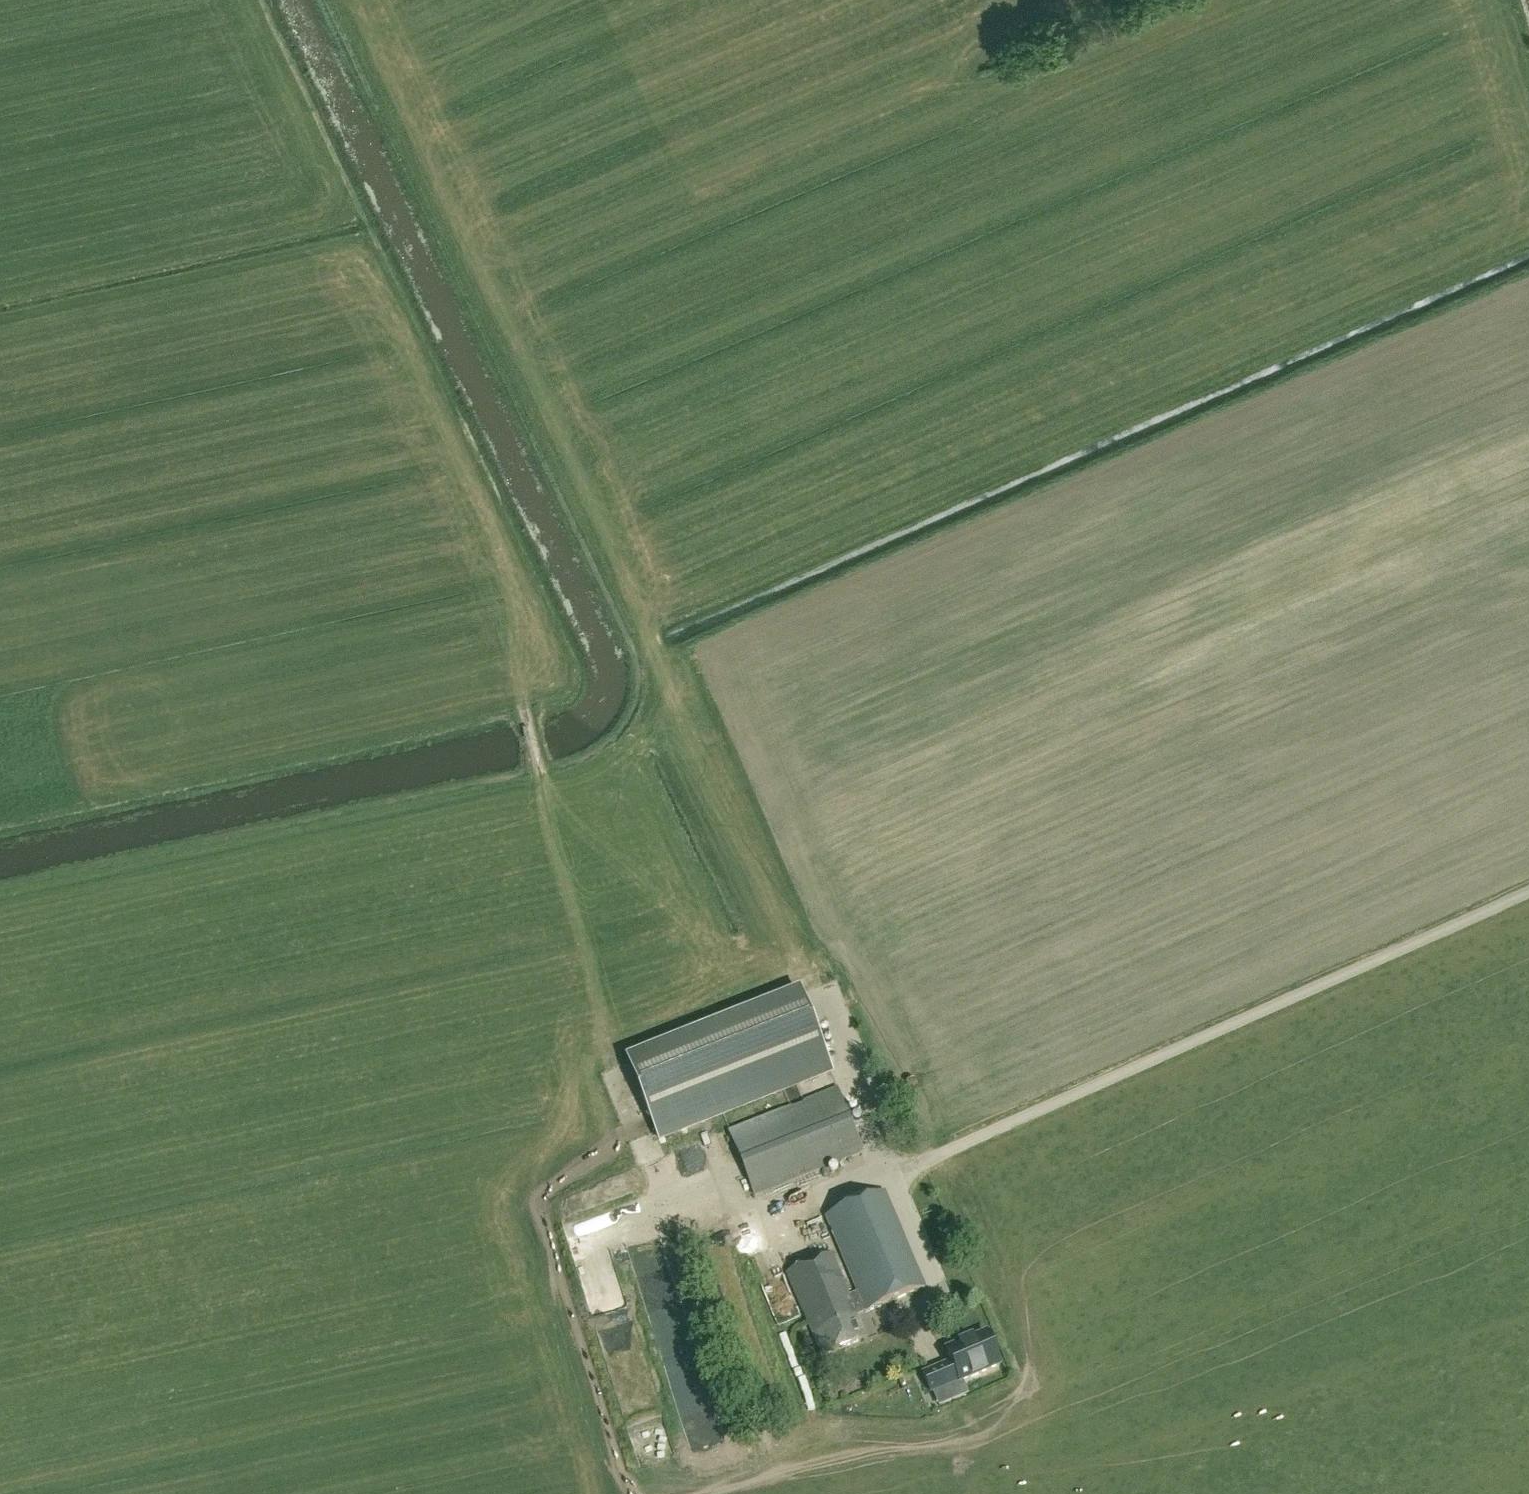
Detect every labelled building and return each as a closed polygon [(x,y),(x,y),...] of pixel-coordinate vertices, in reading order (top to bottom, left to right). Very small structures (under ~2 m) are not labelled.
[(658,1139),(830,1071),(800,994),(628,1063),(658,1139)] [(837,1089),(729,1132),(754,1195),(862,1152),(837,1089)] [(926,1288),(885,1192),(825,1217),(833,1235),(839,1232),(845,1246),(838,1249),(857,1293),(847,1297),(829,1255),(787,1272),(810,1325),(812,1324),(826,1357),(865,1340),(855,1316),(865,1312),(866,1313),(926,1288)] [(1000,1365),(986,1334),(946,1351),(953,1368),(944,1372),(949,1385),(959,1381),(959,1382),(1000,1365)]
